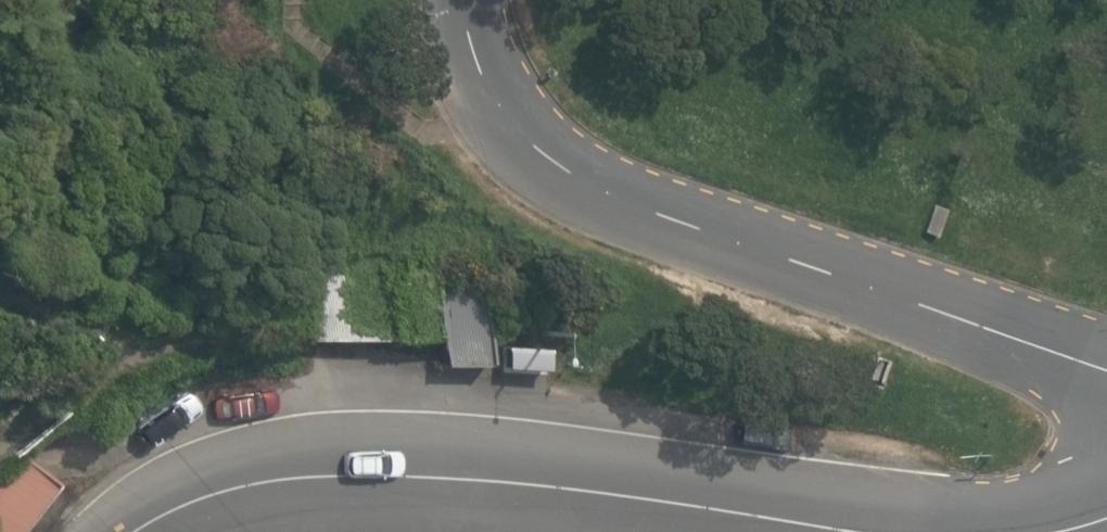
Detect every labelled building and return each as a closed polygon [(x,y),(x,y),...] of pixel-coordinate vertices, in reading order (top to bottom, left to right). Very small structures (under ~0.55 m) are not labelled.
[(485,296),(436,295),(437,257),(283,255),(282,341),(436,342),(436,372),(484,373),(485,296)]
